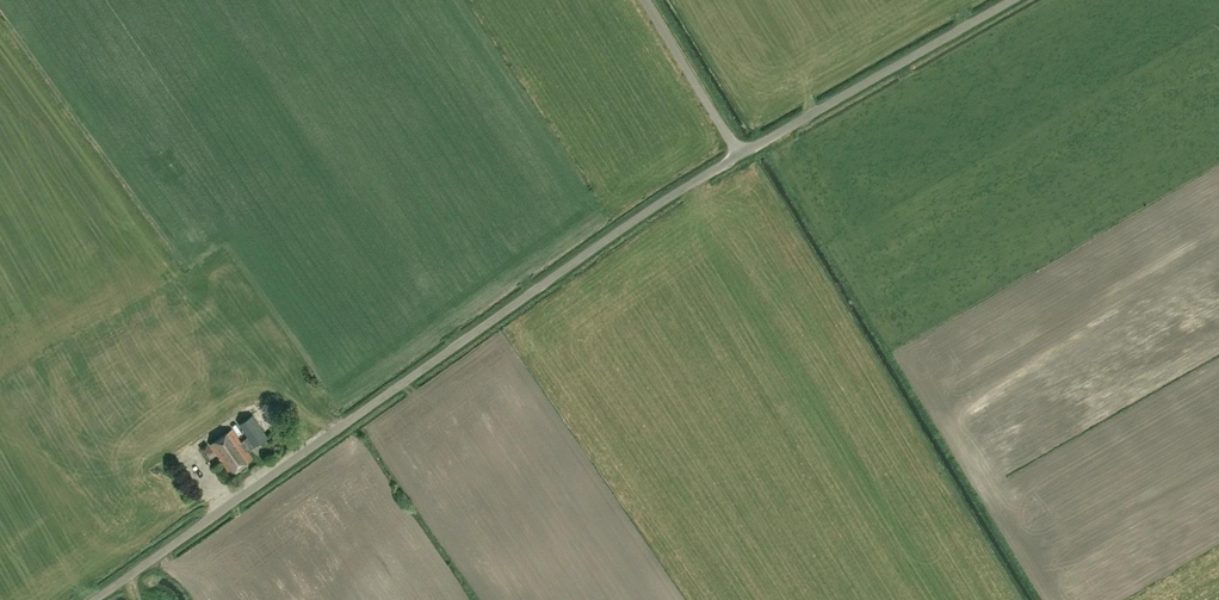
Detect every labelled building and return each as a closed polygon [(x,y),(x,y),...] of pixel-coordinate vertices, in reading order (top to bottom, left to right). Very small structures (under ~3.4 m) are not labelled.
[(114,302),(83,318),(87,325),(118,310),(114,302)] [(51,371),(62,364),(57,357),(46,363),(51,371)] [(14,396),(31,387),(24,374),(7,383),(14,396)] [(231,473),(253,458),(248,451),(284,426),(269,404),(253,415),(211,444),(231,473)] [(153,448),(158,455),(167,449),(162,442),(153,448)]
